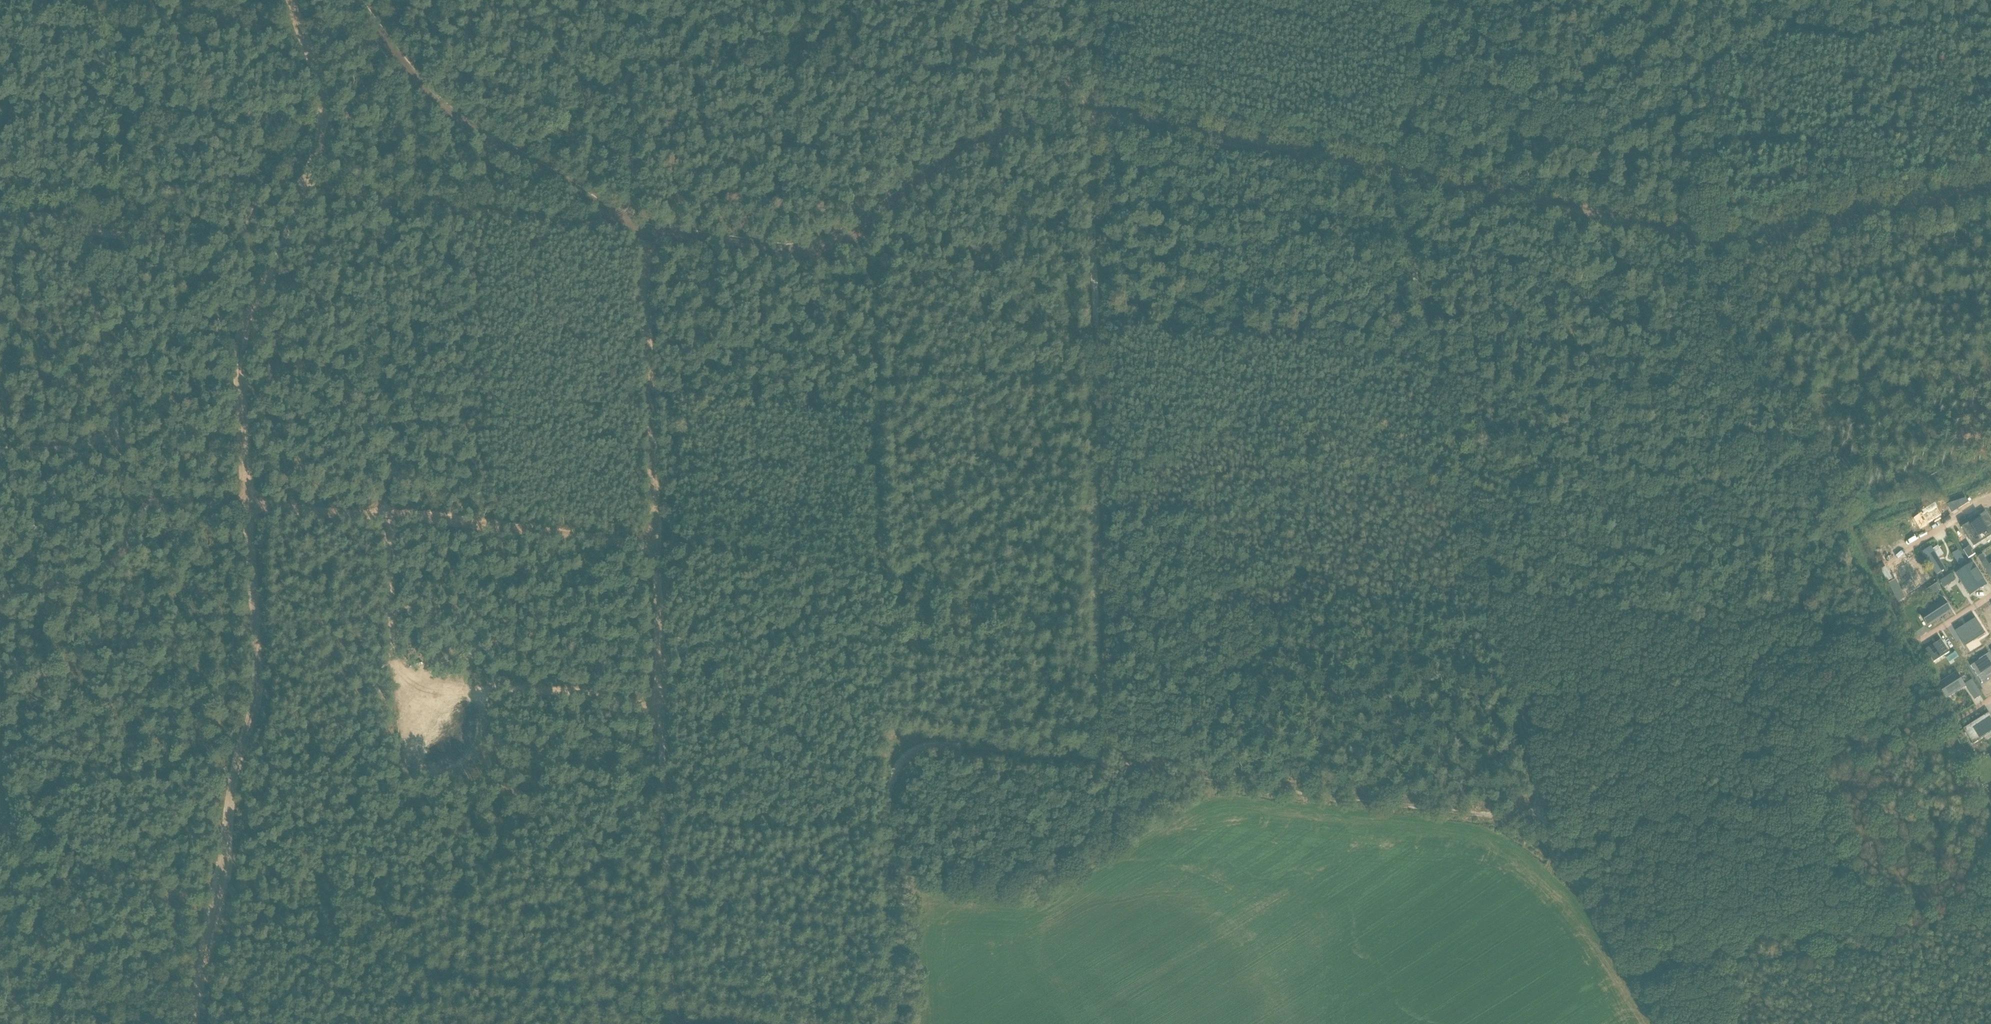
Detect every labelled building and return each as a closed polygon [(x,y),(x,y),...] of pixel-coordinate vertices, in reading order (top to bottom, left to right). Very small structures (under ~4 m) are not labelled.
[(1969,503),(1966,498),(1954,502),(1959,509),(1969,503)] [(1921,514),(1913,519),(1920,530),(1928,525),(1941,516),(1936,508),(1928,513),(1928,512),(1922,516),(1921,514)] [(1961,528),(1962,529),(1963,528),(1970,540),(1970,541),(1974,547),(1974,546),(1981,541),(1977,536),(1986,531),(1989,536),(1990,535),(1990,522),(1990,521),(1986,512),(1979,517),(1980,519),(1970,525),(1969,523),(1961,528)] [(1933,549),(1924,555),(1937,575),(1945,569),(1940,561),(1939,562),(1937,559),(1938,558),(1943,554),(1938,546),(1933,549)] [(1964,550),(1963,550),(1968,559),(1975,554),(1975,553),(1974,554),(1970,548),(1965,551),(1964,550)] [(1958,551),(1952,554),(1959,565),(1964,562),(1958,551)] [(1977,557),(1982,564),(1987,561),(1982,554),(1977,557)] [(1914,559),(1897,569),(1902,577),(1908,572),(1913,580),(1902,587),(1907,594),(1928,581),(1914,559)] [(1972,564),(1957,574),(1970,595),(1986,585),(1972,564)] [(1954,580),(1951,575),(1950,575),(1940,581),(1944,586),(1954,580)] [(1937,584),(1930,588),(1934,593),(1940,589),(1937,584)] [(1905,599),(1903,594),(1895,598),(1898,603),(1905,599)] [(1944,599),(1921,614),(1929,626),(1951,611),(1944,599)] [(1976,618),(1955,631),(1963,643),(1965,647),(1975,641),(1985,634),(1976,618)] [(1941,640),(1926,650),(1934,663),(1949,653),(1941,640)] [(1971,666),(1977,677),(1983,673),(1986,677),(1990,674),(1990,657),(1989,654),(1979,660),(1979,661),(1971,666)] [(1956,674),(1939,685),(1946,697),(1964,686),(1956,674)] [(1971,681),(1966,685),(1970,692),(1976,688),(1971,681)] [(1964,729),(1974,744),(1985,737),(1984,735),(1990,731),(1990,715),(1989,712),(1964,729)]
